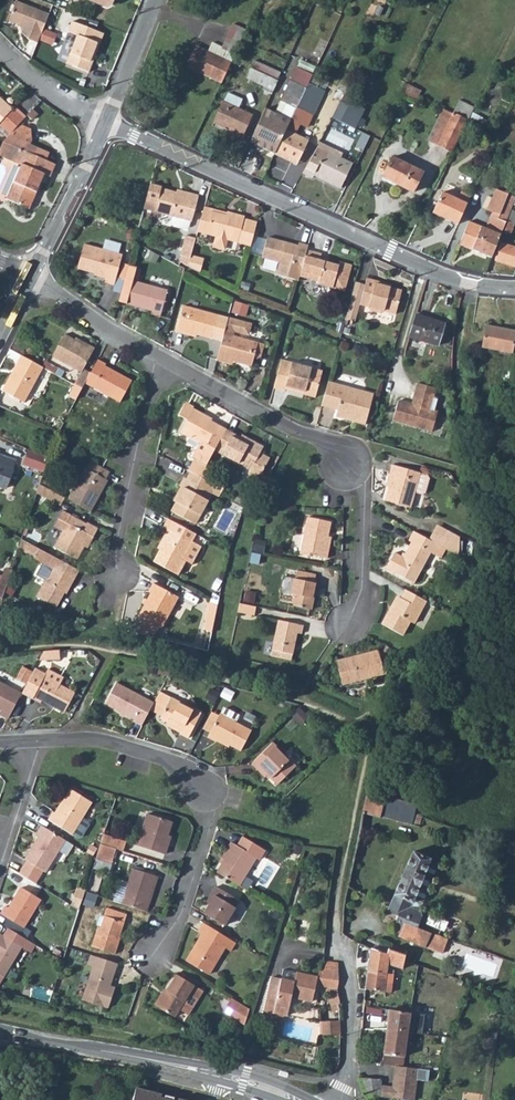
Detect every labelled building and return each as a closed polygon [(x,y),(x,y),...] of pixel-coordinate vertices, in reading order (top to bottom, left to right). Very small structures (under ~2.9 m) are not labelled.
[(39,42),(51,13),(19,0),(18,0),(10,19),(22,24),(22,23),(26,24),(23,31),(31,38),(39,42)] [(100,21),(94,19),(91,27),(97,29),(100,21)] [(100,43),(105,32),(97,29),(91,27),(73,20),(69,30),(78,34),(70,52),(77,55),(73,65),(89,71),(93,61),(91,60),(98,42),(100,43)] [(184,62),(222,78),(243,30),(233,26),(224,46),(214,41),(207,49),(192,43),(184,62)] [(93,61),(100,43),(98,42),(91,60),(93,61)] [(77,55),(70,52),(67,62),(73,65),(77,55)] [(264,85),(272,89),(279,74),(253,61),(248,72),(266,80),(264,85)] [(295,65),(289,76),(305,84),(306,81),(310,73),(295,65)] [(289,76),(279,96),(294,104),(305,84),(289,76)] [(294,104),(292,110),(301,114),(304,109),(309,112),(317,97),(321,88),(306,81),(305,84),(294,104)] [(226,87),(212,113),(234,124),(233,127),(242,131),(253,110),(239,103),(243,95),(226,87)] [(1,118),(13,128),(21,119),(25,115),(0,92),(0,119),(1,118)] [(333,104),(330,112),(351,122),(361,103),(339,92),(333,104)] [(279,96),(274,107),(289,115),(292,110),(294,104),(279,96)] [(457,109),(472,117),(478,104),(463,96),(457,109)] [(36,103),(30,109),(35,114),(41,108),(36,103)] [(265,103),(249,136),(273,148),(285,124),(289,115),(274,107),(265,103)] [(432,135),(441,140),(456,111),(447,106),(432,135)] [(441,141),(455,149),(472,117),(457,109),(456,111),(441,140),(441,141)] [(13,128),(6,135),(6,137),(28,146),(24,157),(8,195),(34,205),(48,171),(53,173),(59,159),(50,155),(53,147),(36,140),(34,125),(21,119),(13,128)] [(285,124),(273,148),(295,159),(307,135),(285,124)] [(6,137),(1,147),(24,157),(28,146),(6,137)] [(315,141),(302,168),(309,172),(311,170),(338,183),(350,159),(332,150),(323,145),(315,141)] [(391,151),(382,171),(412,185),(422,165),(391,151)] [(186,192),(173,188),(157,184),(158,182),(148,180),(141,204),(170,212),(186,217),(188,217),(195,191),(187,189),(186,192)] [(459,235),(491,250),(507,214),(498,210),(509,184),(500,180),(490,201),(495,204),(487,220),(471,212),(459,235)] [(498,210),(507,214),(514,197),(514,187),(509,184),(498,210)] [(433,209),(456,221),(467,199),(471,191),(462,186),(457,195),(444,188),(433,209)] [(214,209),(204,207),(197,232),(214,237),(212,245),(214,248),(221,250),(225,248),(227,240),(251,247),(257,222),(244,219),(244,217),(227,212),(227,213),(226,215),(213,212),(214,209)] [(186,217),(170,212),(168,218),(170,222),(181,225),(185,223),(186,217)] [(507,217),(503,229),(509,230),(513,219),(507,217)] [(188,250),(193,233),(183,231),(177,251),(180,251),(187,253),(188,250)] [(281,239),(282,236),(266,232),(260,251),(277,256),(274,270),(297,276),(298,272),(306,245),(307,241),(297,238),(296,240),(288,238),(287,241),(281,239)] [(75,264),(85,267),(85,264),(93,266),(92,271),(103,274),(102,277),(112,280),(119,249),(81,239),(75,264)] [(514,263),(514,244),(499,239),(494,257),(514,263)] [(306,245),(298,272),(317,278),(317,280),(342,288),(350,262),(338,258),(337,261),(319,256),(320,249),(306,245)] [(156,251),(146,246),(143,252),(153,258),(156,251)] [(199,253),(188,250),(187,253),(185,261),(196,266),(199,253)] [(185,261),(187,253),(180,251),(179,258),(185,261)] [(126,260),(120,279),(128,281),(123,299),(149,306),(148,309),(157,311),(165,285),(130,275),(134,262),(126,260)] [(353,317),(358,300),(367,302),(368,306),(379,309),(382,307),(394,310),(400,288),(389,285),(390,282),(364,275),(359,298),(349,295),(344,314),(353,317)] [(120,279),(116,297),(123,299),(128,281),(120,279)] [(236,299),(232,311),(247,316),(251,304),(236,299)] [(174,327),(182,330),(183,327),(193,330),(220,336),(222,328),(226,313),(226,312),(180,301),(174,327)] [(418,308),(411,334),(438,342),(446,316),(418,308)] [(220,336),(214,355),(225,358),(226,355),(231,356),(250,361),(252,353),(256,354),(259,352),(262,339),(230,330),(231,327),(233,326),(244,329),(246,328),(248,321),(247,319),(226,313),(222,328),(220,336)] [(484,349),(514,354),(514,348),(514,331),(487,327),(484,349)] [(80,367),(74,379),(82,383),(85,377),(89,368),(82,364),(92,344),(85,339),(83,341),(61,330),(51,352),(80,367)] [(43,362),(22,351),(17,359),(18,360),(12,371),(10,370),(2,385),(23,397),(43,362)] [(89,368),(85,377),(121,396),(132,374),(105,360),(106,358),(97,353),(89,368)] [(279,355),(271,383),(283,386),(284,385),(294,387),(295,384),(306,388),(305,391),(313,393),(321,366),(279,355)] [(48,359),(44,365),(55,372),(59,367),(48,359)] [(326,376),(320,400),(336,405),(334,411),(363,420),(371,389),(326,376)] [(433,382),(415,377),(410,394),(412,395),(411,399),(395,395),(390,415),(429,426),(435,406),(431,405),(434,393),(431,392),(433,382)] [(74,379),(69,390),(76,394),(82,383),(74,379)] [(185,419),(193,403),(185,398),(177,414),(185,419)] [(211,415),(207,413),(208,411),(193,403),(185,419),(180,427),(200,438),(193,452),(195,453),(201,456),(197,463),(191,459),(188,465),(193,468),(200,472),(206,461),(206,459),(210,452),(214,445),(226,423),(211,415)] [(233,427),(226,423),(214,445),(221,449),(233,427)] [(233,427),(221,449),(250,464),(248,468),(259,474),(271,453),(260,447),(263,441),(242,429),(240,431),(233,427)] [(28,440),(24,455),(45,462),(50,447),(28,440)] [(195,453),(191,459),(197,463),(201,456),(195,453)] [(12,469),(15,460),(0,455),(0,466),(12,469)] [(86,462),(68,495),(90,507),(108,475),(106,474),(90,465),(95,458),(92,456),(88,463),(86,462)] [(95,458),(90,465),(106,474),(110,467),(95,458)] [(393,468),(390,480),(386,494),(411,502),(416,485),(423,487),(426,486),(430,472),(429,469),(422,466),(393,458),(390,467),(393,468)] [(206,461),(200,472),(207,475),(208,476),(210,474),(214,465),(206,461)] [(0,466),(0,486),(6,488),(12,469),(0,466)] [(200,472),(193,468),(189,475),(196,479),(200,472)] [(184,483),(176,497),(171,506),(194,519),(212,488),(203,483),(196,479),(189,475),(184,472),(179,481),(181,481),(184,483)] [(200,472),(196,479),(203,483),(207,475),(200,472)] [(218,478),(217,481),(222,484),(224,485),(228,476),(221,472),(218,478)] [(207,475),(203,483),(212,488),(218,492),(222,484),(217,481),(208,476),(207,475)] [(181,481),(173,496),(176,497),(184,483),(181,481)] [(45,483),(41,491),(60,502),(65,493),(45,483)] [(86,519),(63,506),(54,521),(62,526),(53,542),(75,555),(83,541),(89,530),(93,532),(97,523),(87,518),(86,519)] [(329,544),(326,543),(328,531),(331,517),(308,512),(300,549),(311,551),(312,550),(327,553),(329,544)] [(164,536),(159,546),(152,558),(177,571),(185,556),(182,554),(191,538),(190,537),(194,529),(167,514),(163,522),(167,524),(161,534),(164,536)] [(442,521),(433,536),(442,541),(447,543),(450,544),(463,551),(464,534),(442,521)] [(433,536),(416,526),(410,536),(414,538),(405,553),(398,550),(389,565),(417,579),(434,548),(437,550),(442,541),(433,536)] [(89,530),(83,541),(87,543),(93,532),(89,530)] [(161,534),(156,544),(159,546),(164,536),(161,534)] [(24,537),(21,547),(29,551),(31,548),(34,542),(24,537)] [(191,538),(182,554),(185,556),(191,559),(199,543),(191,538)] [(442,541),(437,550),(444,554),(450,544),(447,543),(442,541)] [(34,542),(31,548),(38,551),(41,546),(34,542)] [(73,584),(82,568),(79,566),(59,556),(41,546),(38,551),(35,555),(54,565),(39,594),(59,605),(67,590),(71,583),(73,584)] [(7,592),(7,590),(16,561),(10,559),(3,574),(0,573),(0,588),(7,592)] [(293,574),(290,589),(292,590),(291,596),(293,602),(311,605),(314,593),(311,593),(314,579),(313,578),(314,570),(297,566),(295,575),(293,574)] [(151,589),(139,612),(161,624),(177,593),(152,579),(148,588),(151,589)] [(428,596),(407,585),(403,593),(400,592),(393,605),(391,605),(383,619),(405,630),(412,616),(416,618),(428,596)] [(210,598),(205,625),(212,629),(217,602),(210,598)] [(239,599),(238,608),(254,611),(256,603),(239,599)] [(279,616),(271,651),(291,656),(297,629),(302,630),(303,621),(279,616)] [(379,647),(336,657),(342,680),(384,671),(379,647)] [(44,650),(39,660),(60,659),(60,649),(44,650)] [(34,670),(24,665),(18,678),(28,683),(34,670)] [(40,670),(35,668),(34,670),(28,683),(23,692),(34,698),(37,691),(31,688),(40,670)] [(34,698),(41,702),(43,701),(65,712),(75,692),(60,684),(64,677),(48,669),(46,673),(40,670),(31,688),(37,691),(34,698)] [(22,693),(0,681),(0,718),(7,722),(22,693)] [(135,722),(143,726),(151,710),(155,702),(118,683),(107,704),(135,720),(135,722)] [(161,691),(156,701),(167,707),(162,716),(161,719),(183,730),(182,734),(189,738),(202,713),(161,691)] [(155,702),(151,710),(162,716),(167,707),(156,701),(155,702)] [(237,723),(241,716),(227,709),(224,710),(222,715),(221,715),(220,716),(211,733),(208,738),(216,742),(219,739),(241,752),(252,731),(237,723)] [(213,713),(204,730),(211,733),(220,716),(213,713)] [(274,744),(254,764),(267,777),(269,775),(279,785),(296,767),(274,744)] [(54,812),(49,820),(72,835),(73,834),(79,838),(82,837),(89,826),(89,823),(82,819),(92,803),(72,790),(57,814),(54,812)] [(368,792),(364,808),(374,816),(413,822),(418,805),(368,792)] [(151,815),(141,847),(169,856),(174,838),(171,837),(175,823),(151,815)] [(66,841),(42,826),(37,834),(40,836),(25,860),(27,862),(20,874),(36,885),(44,872),(46,873),(66,841)] [(105,835),(102,844),(117,850),(124,852),(127,842),(105,835)] [(225,861),(218,874),(240,888),(257,860),(261,862),(267,852),(245,839),(239,848),(233,844),(223,860),(225,861)] [(102,844),(97,859),(113,864),(117,850),(102,844)] [(418,906),(410,903),(425,867),(427,860),(407,852),(383,910),(397,916),(394,921),(401,924),(398,932),(425,943),(436,915),(418,906)] [(425,867),(410,903),(418,906),(433,870),(425,867)] [(129,884),(122,905),(146,913),(154,886),(157,887),(160,878),(134,870),(129,884)] [(122,905),(129,884),(121,881),(114,902),(122,905)] [(215,897),(205,914),(224,927),(240,902),(217,887),(212,895),(215,897)] [(0,913),(0,914),(22,928),(40,900),(19,888),(7,907),(5,906),(0,913)] [(98,929),(93,948),(116,955),(121,939),(119,938),(127,916),(108,910),(102,929),(98,929)] [(203,923),(198,931),(203,934),(205,935),(210,928),(203,923)] [(7,928),(2,936),(0,934),(0,978),(20,946),(29,952),(34,945),(7,928)] [(205,935),(203,934),(186,961),(208,975),(225,948),(231,952),(236,944),(210,928),(205,935)] [(354,936),(351,944),(369,950),(383,955),(385,949),(386,947),(354,936)] [(383,955),(369,950),(364,992),(380,994),(384,964),(397,969),(399,961),(401,955),(385,949),(383,955)] [(118,965),(93,957),(90,968),(95,970),(85,1003),(102,1008),(103,1007),(110,1010),(115,994),(109,992),(118,965)] [(323,963),(320,986),(323,987),(328,1008),(337,1007),(335,990),(337,966),(323,963)] [(284,969),(283,976),(295,978),(296,970),(284,969)] [(204,992),(176,975),(157,1007),(175,1018),(180,1011),(189,1017),(204,992)] [(285,984),(280,1018),(294,1020),(297,1001),(317,1004),(320,979),(299,976),(297,986),(285,984)] [(227,1015),(247,1028),(252,1013),(235,1002),(227,1015)] [(406,1014),(384,1011),(382,1031),(403,1033),(418,1035),(420,1016),(406,1014)] [(338,1023),(320,1024),(320,1037),(340,1036),(338,1023)] [(376,1061),(376,1064),(390,1066),(399,1067),(403,1033),(382,1031),(379,1061),(376,1061)] [(482,1049),(492,1050),(494,1033),(484,1032),(482,1049)] [(390,1066),(388,1084),(390,1085),(390,1088),(388,1088),(381,1087),(380,1098),(401,1099),(411,1099),(413,1077),(424,1078),(425,1070),(399,1067),(390,1066)] [(357,1081),(359,1089),(363,1099),(364,1099),(371,1099),(376,1099),(377,1084),(357,1081)] [(138,1083),(133,1099),(201,1099),(179,1094),(178,1097),(174,1096),(175,1093),(166,1090),(165,1094),(162,1093),(162,1089),(138,1083)]
